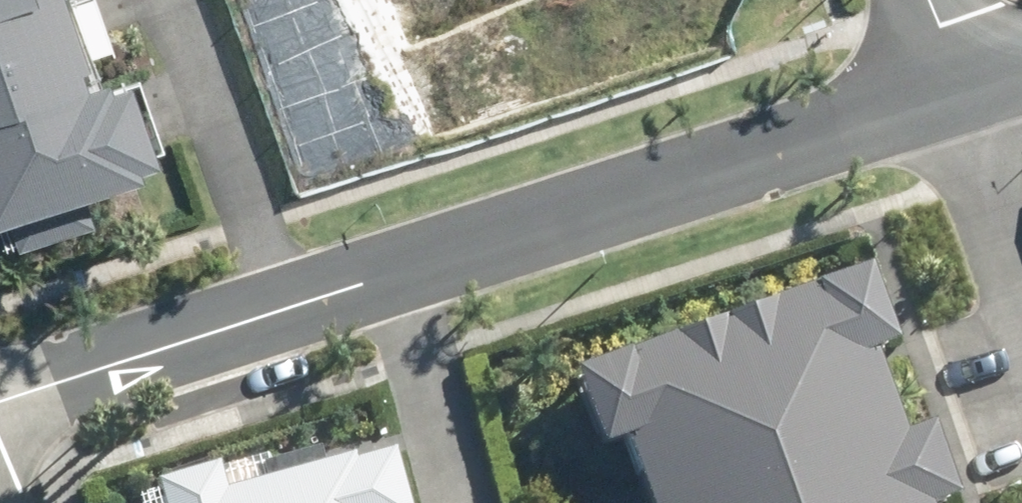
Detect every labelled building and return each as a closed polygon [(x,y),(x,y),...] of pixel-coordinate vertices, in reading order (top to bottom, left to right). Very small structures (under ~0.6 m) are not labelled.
[(84,218),(73,186),(148,161),(123,89),(108,94),(104,84),(77,93),(64,56),(92,47),(76,0),(0,0),(0,246),(84,218)] [(915,434),(875,447),(850,368),(870,361),(844,280),(557,373),(582,448),(604,441),(625,502),(937,502),(915,434)] [(377,446),(214,488),(208,466),(126,487),(130,502),(392,502),(377,446)]
